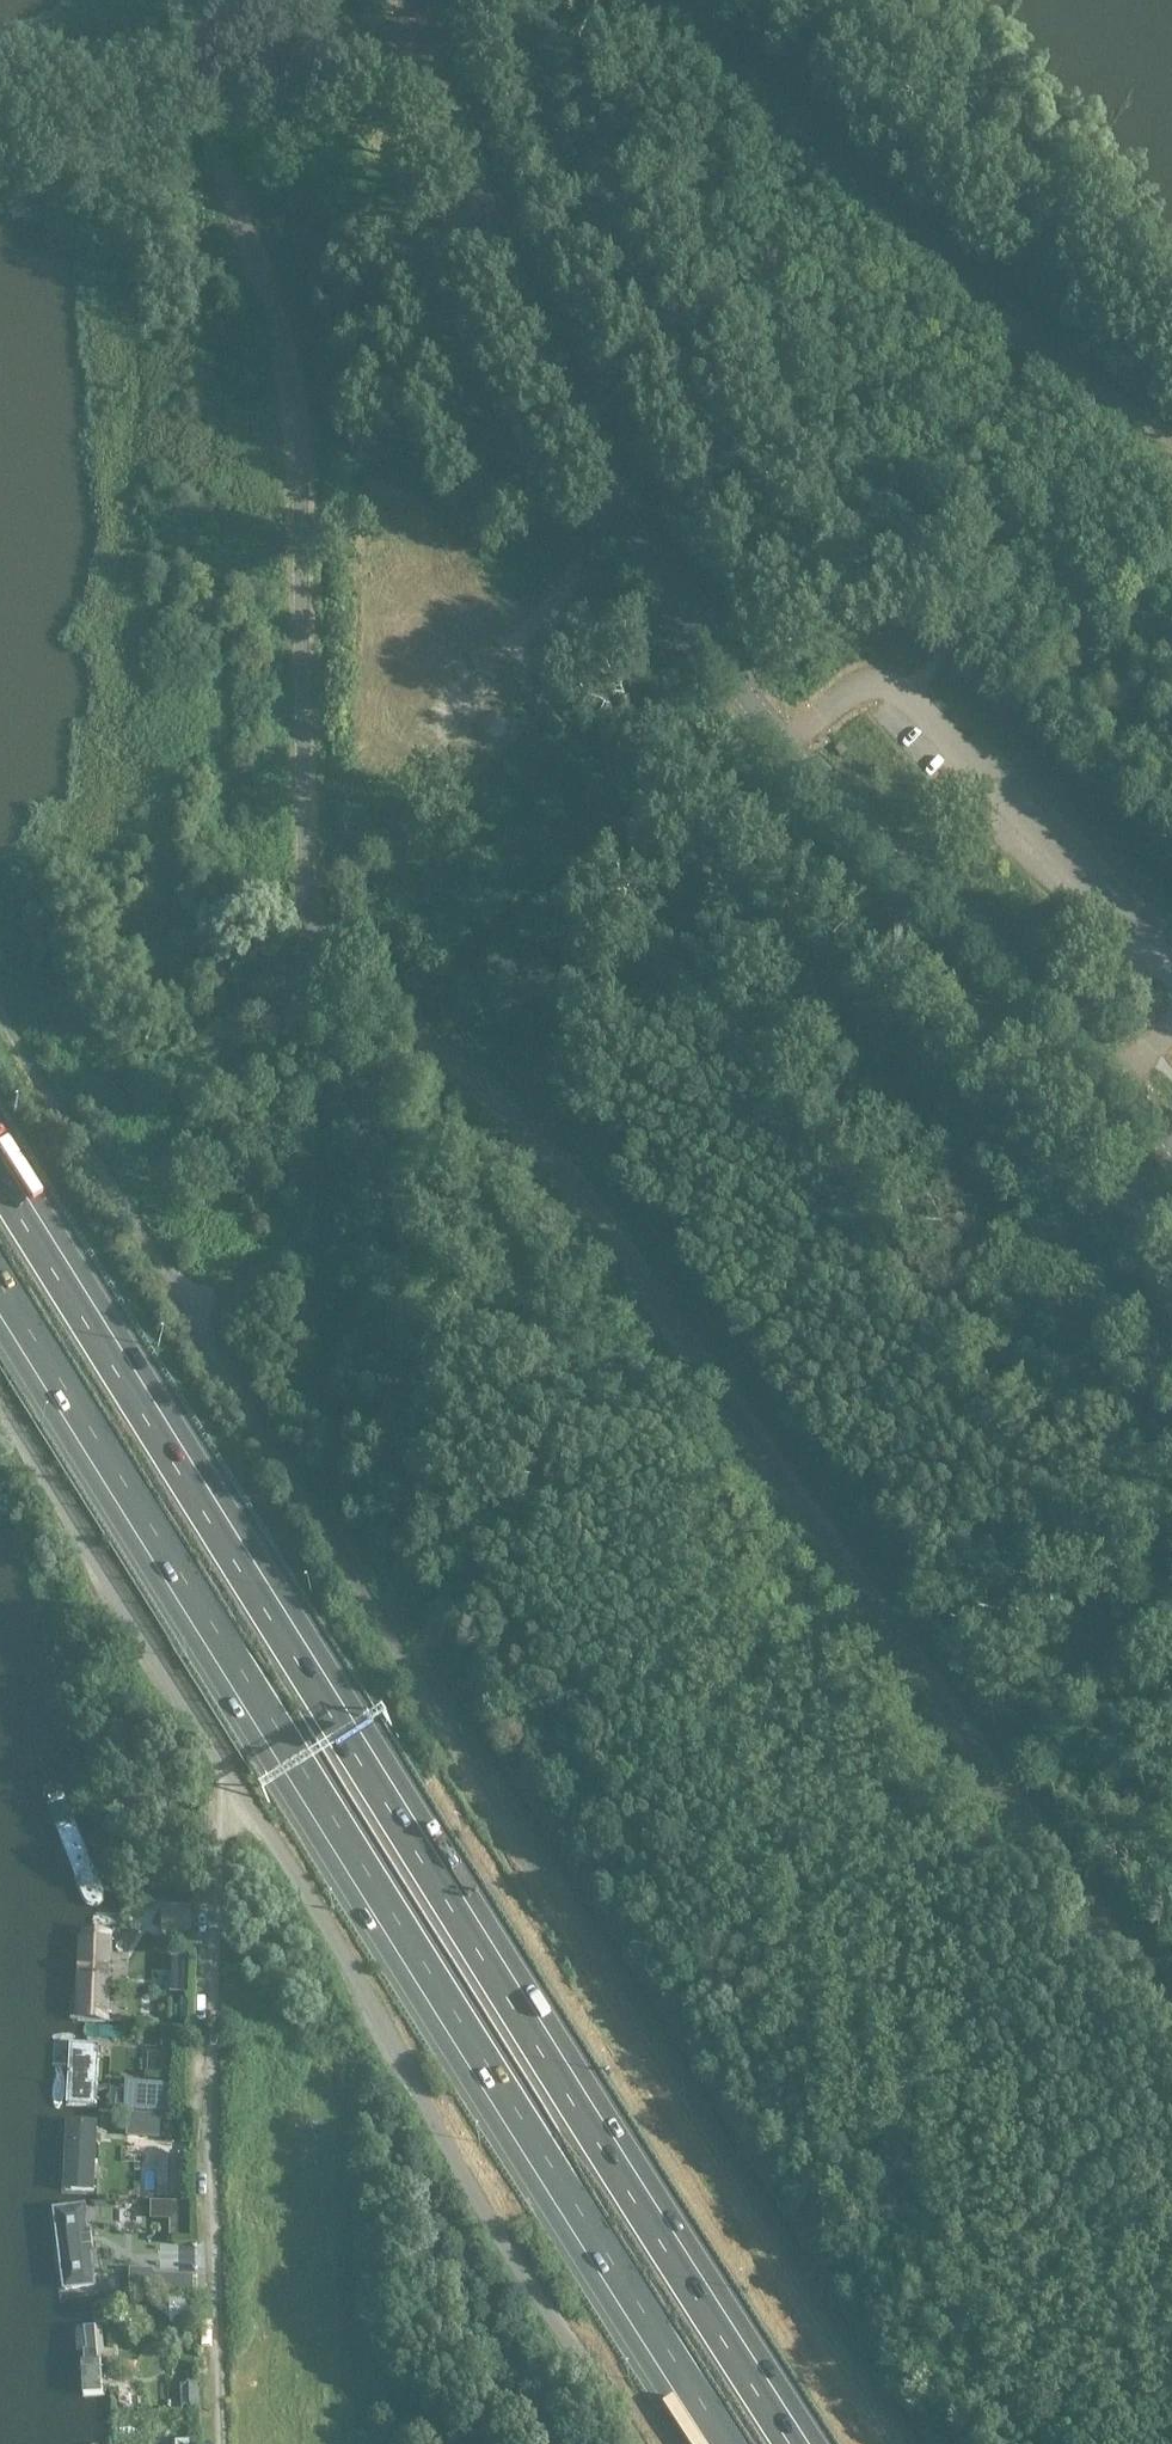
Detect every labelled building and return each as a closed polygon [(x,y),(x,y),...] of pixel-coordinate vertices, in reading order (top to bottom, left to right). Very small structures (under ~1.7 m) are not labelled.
[(840,748),(835,752),(840,759),(846,754),(840,748)] [(42,1795),(41,1804),(82,1906),(90,1913),(101,1912),(107,1904),(106,1894),(63,1796),(57,1790),(49,1789),(42,1795)] [(163,1936),(191,1935),(189,1906),(162,1907),(163,1936)] [(111,1944),(79,1942),(75,2026),(107,2027),(111,1944)] [(185,1991),(187,1958),(174,1958),(172,1991),(185,1991)] [(100,2046),(68,2045),(64,2112),(94,2115),(100,2046)] [(129,2092),(128,2112),(144,2113),(170,2114),(171,2090),(150,2089),(150,2093),(142,2093),(129,2092)] [(96,2126),(64,2125),(61,2196),(92,2197),(96,2126)] [(185,2159),(173,2159),(159,2159),(158,2198),(184,2199),(185,2159)] [(171,2219),(170,2230),(187,2230),(188,2200),(152,2199),(152,2218),(171,2219)] [(86,2209),(51,2212),(59,2302),(93,2299),(86,2209)] [(150,2270),(129,2270),(129,2292),(193,2292),(193,2276),(154,2275),(150,2270)] [(171,2324),(190,2323),(188,2294),(170,2295),(171,2324)] [(102,2331),(79,2332),(82,2401),(105,2400),(102,2331)]
